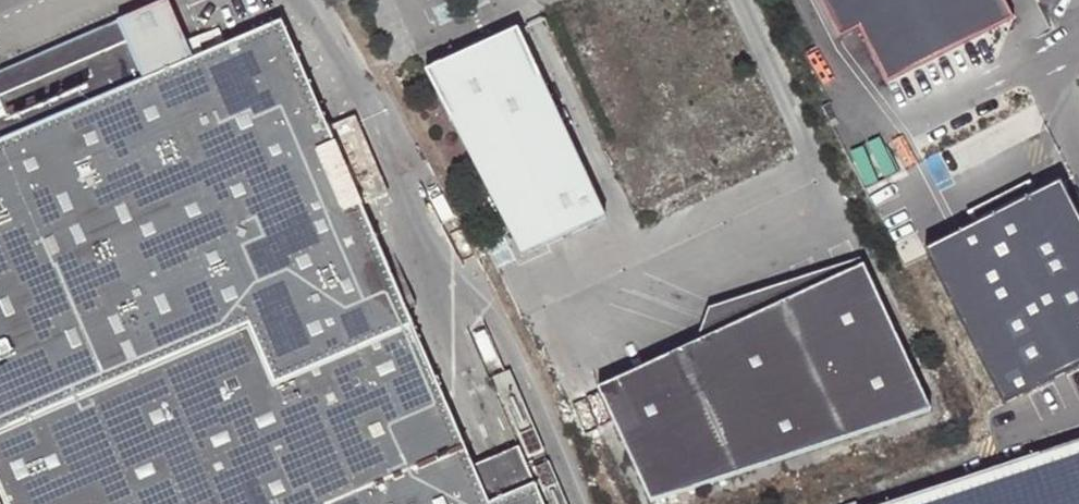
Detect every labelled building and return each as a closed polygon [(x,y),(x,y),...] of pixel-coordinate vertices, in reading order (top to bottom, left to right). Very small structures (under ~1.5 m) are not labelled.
[(840,43),(858,33),(887,89),(1012,25),(999,0),(818,0),(840,43)] [(616,209),(521,26),(428,74),(508,228),(524,257),(616,209)] [(469,498),(455,467),(430,409),(371,276),(355,238),(381,228),(354,165),(353,166),(346,148),(318,159),(278,64),(187,103),(158,35),(0,102),(0,503),(471,503),(469,498)] [(1007,413),(1078,376),(1078,230),(1060,194),(929,262),(1002,404),(1007,413)] [(698,348),(866,272),(862,261),(709,313),(698,348)] [(866,272),(698,348),(602,398),(647,503),(678,503),(932,416),(866,272)] [(506,444),(522,436),(509,404),(491,411),(506,444)] [(542,485),(522,436),(506,444),(525,489),(542,485)] [(907,503),(1078,503),(1078,448),(907,503)] [(469,498),(471,503),(526,503),(516,479),(469,498)] [(548,491),(532,498),(534,503),(554,503),(548,491)]
